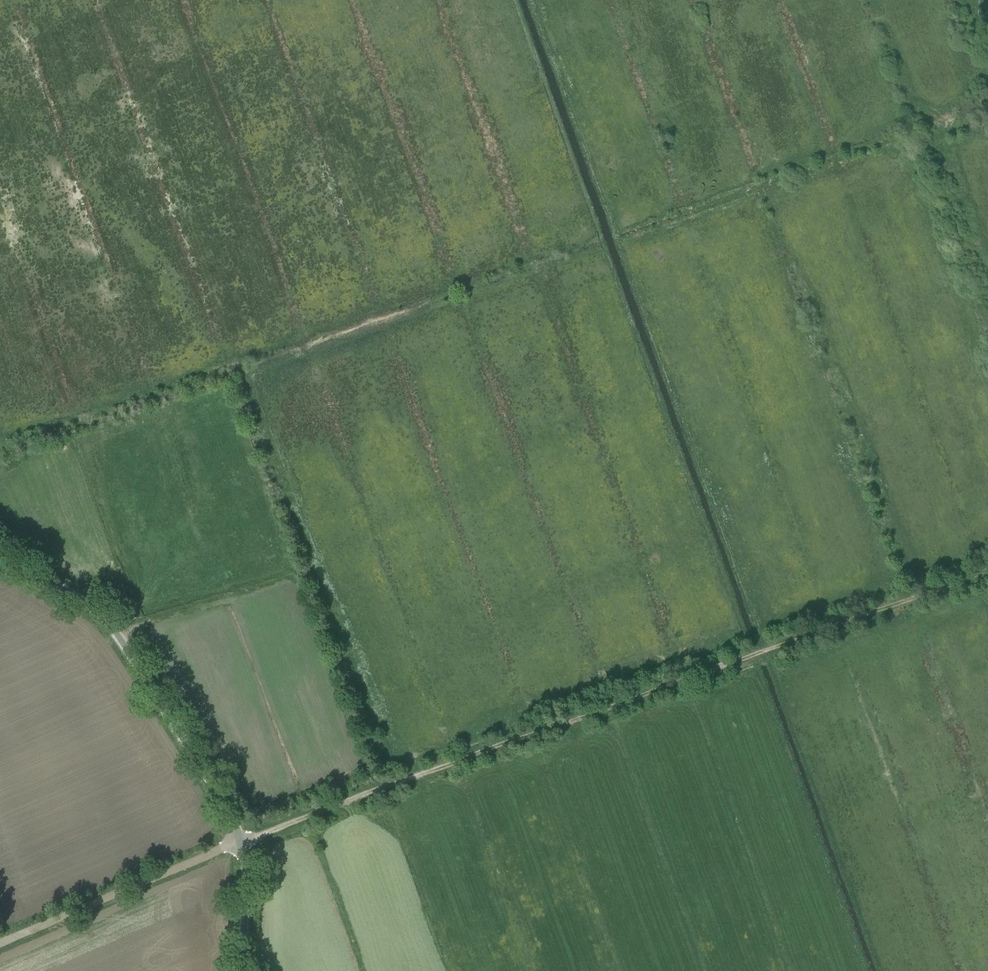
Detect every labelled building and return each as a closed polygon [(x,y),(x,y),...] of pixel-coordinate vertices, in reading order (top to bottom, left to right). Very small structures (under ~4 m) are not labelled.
[(122,602),(114,609),(127,625),(135,618),(122,602)]
